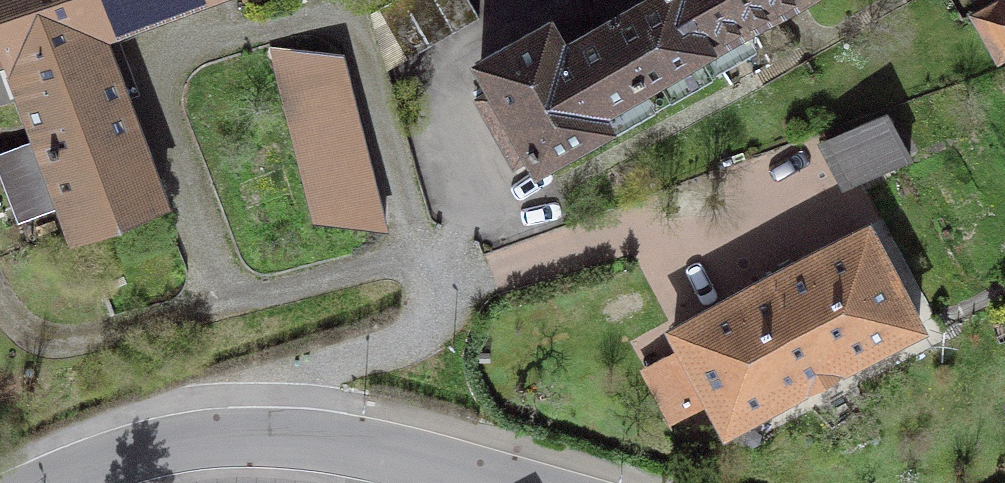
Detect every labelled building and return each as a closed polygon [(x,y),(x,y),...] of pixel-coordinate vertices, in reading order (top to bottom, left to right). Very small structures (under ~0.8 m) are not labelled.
[(40,138),(124,106),(96,33),(30,0),(0,0),(0,34),(40,138)] [(96,33),(183,0),(30,0),(96,33)] [(469,0),(392,0),(376,10),(404,60),(478,17),(469,0)] [(781,0),(644,0),(562,46),(548,22),(482,61),(497,87),(477,98),(514,163),(533,152),(538,160),(605,122),(597,107),(781,0)] [(999,52),(1004,49),(1004,0),(996,0),(976,11),(999,52)] [(275,41),(314,215),(383,224),(343,46),(275,41)] [(124,106),(40,138),(0,153),(0,171),(14,205),(59,188),(75,231),(160,198),(124,106)] [(886,112),(826,140),(850,184),(909,156),(886,112)] [(919,325),(866,227),(673,329),(726,427),(919,325)]
